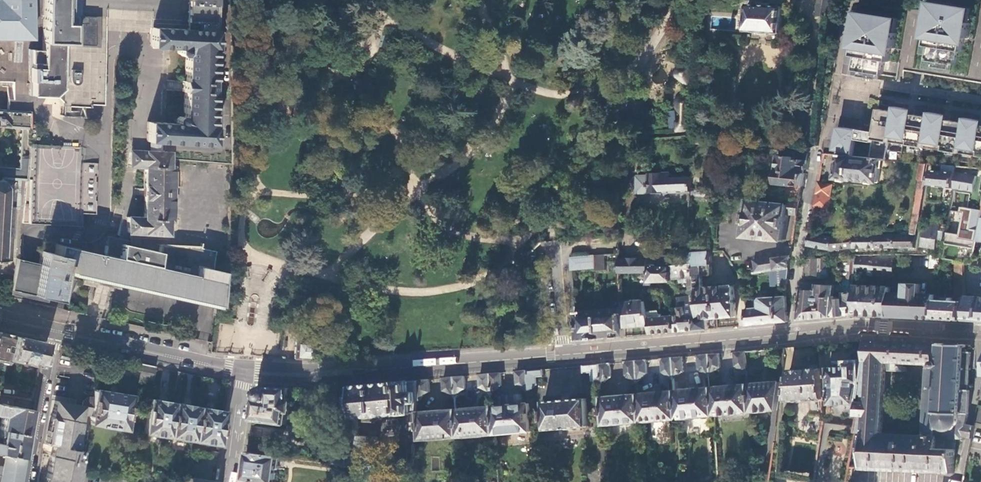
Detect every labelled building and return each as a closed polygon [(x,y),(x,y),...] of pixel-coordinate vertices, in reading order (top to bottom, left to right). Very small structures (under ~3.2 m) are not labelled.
[(14,82),(13,90),(30,91),(31,49),(31,39),(33,39),(33,37),(33,0),(0,0),(0,81),(14,82)] [(60,102),(60,105),(86,107),(86,104),(101,105),(104,51),(105,31),(106,16),(65,13),(66,0),(46,0),(43,49),(36,49),(31,49),(30,91),(30,95),(35,95),(53,96),(54,95),(60,102)] [(187,13),(187,21),(187,29),(153,27),(152,27),(151,33),(150,46),(170,47),(180,48),(179,49),(179,53),(181,55),(184,55),(186,54),(184,80),(182,80),(182,86),(182,91),(183,91),(182,117),(181,116),(178,116),(174,119),(175,122),(176,123),(164,122),(146,121),(145,141),(147,141),(147,151),(129,150),(128,166),(137,166),(144,166),(143,188),(143,192),(143,196),(142,217),(134,216),(125,216),(125,232),(165,234),(166,220),(169,220),(171,167),(168,166),(169,153),(152,152),(153,141),(209,144),(210,125),(208,125),(213,49),(215,50),(216,30),(196,29),(196,22),(215,23),(216,0),(188,0),(187,13)] [(817,15),(829,17),(831,0),(819,0),(817,15)] [(933,16),(935,2),(930,1),(927,15),(933,16)] [(769,33),(781,33),(783,7),(769,6),(769,3),(760,2),(760,5),(747,4),(746,31),(758,32),(758,33),(769,33)] [(966,21),(968,7),(935,2),(933,16),(927,15),(925,31),(928,32),(926,45),(930,46),(927,60),(933,61),(951,64),(957,65),(959,51),(963,51),(965,37),(969,38),(971,22),(966,21)] [(966,21),(971,22),(974,8),(968,7),(966,21)] [(860,26),(862,12),(856,11),(854,25),(860,26)] [(892,31),(895,17),(862,12),(860,26),(854,25),(851,41),(855,41),(853,55),(856,56),(854,70),(860,71),(878,74),(883,74),(886,60),(889,61),(892,47),(896,47),(898,32),(892,31)] [(892,31),(898,32),(900,18),(895,17),(892,31)] [(108,31),(107,45),(119,46),(120,32),(108,31)] [(679,69),(674,75),(689,86),(690,67),(687,67),(685,67),(684,67),(682,67),(680,68),(679,69)] [(895,111),(879,108),(875,131),(861,129),(839,126),(835,150),(840,151),(839,155),(855,156),(855,152),(857,139),(873,142),(873,139),(980,156),(980,120),(975,119),(966,118),(965,121),(949,119),(950,115),(939,113),(930,112),(929,116),(914,114),(914,109),(911,109),(895,106),(895,111)] [(1,176),(19,178),(19,180),(26,181),(29,155),(29,143),(30,111),(8,110),(0,109),(0,126),(2,126),(2,127),(5,128),(5,126),(9,127),(9,128),(11,128),(11,127),(14,127),(14,128),(22,128),(21,136),(22,136),(22,139),(21,138),(21,142),(22,143),(21,147),(20,147),(20,149),(21,149),(21,153),(20,153),(20,156),(20,160),(19,160),(19,168),(11,167),(11,168),(7,168),(7,167),(5,167),(2,167),(0,167),(0,176),(1,176)] [(81,146),(29,143),(29,155),(26,181),(22,223),(81,227),(81,213),(87,213),(95,213),(96,200),(95,200),(95,195),(96,195),(97,181),(96,181),(96,175),(97,176),(98,162),(80,161),(81,156),(81,146)] [(806,169),(808,153),(779,150),(777,170),(776,169),(775,184),(785,185),(783,199),(789,200),(800,201),(806,169)] [(839,155),(837,179),(880,183),(882,159),(855,156),(839,155)] [(922,163),(911,235),(917,235),(928,163),(922,163)] [(957,166),(945,165),(944,171),(931,170),(930,185),(937,185),(953,187),(957,166)] [(671,176),(670,174),(638,175),(638,194),(692,191),(692,190),(692,176),(671,176)] [(19,180),(19,178),(1,176),(0,178),(0,259),(7,260),(11,223),(13,208),(17,208),(19,180)] [(829,208),(833,185),(819,183),(815,206),(829,208)] [(692,190),(692,191),(692,200),(707,202),(709,192),(692,190)] [(788,218),(798,219),(800,201),(789,200),(788,205),(750,201),(746,237),(785,241),(788,218)] [(946,230),(947,227),(944,227),(944,224),(937,223),(928,221),(923,246),(937,249),(941,229),(946,230)] [(833,235),(811,233),(810,238),(808,249),(831,251),(833,235)] [(841,234),(833,235),(831,251),(854,246),(855,233),(841,234)] [(876,247),(876,234),(865,233),(855,233),(854,246),(876,247)] [(896,247),(896,234),(883,234),(876,234),(876,247),(896,247)] [(917,235),(911,235),(904,235),(896,234),(896,247),(916,248),(917,235)] [(45,297),(54,299),(62,268),(69,270),(68,271),(108,279),(217,304),(222,270),(209,267),(213,250),(199,247),(199,246),(160,243),(158,250),(136,245),(136,246),(111,241),(107,240),(106,244),(103,253),(65,245),(64,246),(55,244),(53,253),(40,250),(37,263),(30,262),(15,259),(12,274),(9,293),(44,301),(45,297)] [(711,251),(691,253),(692,264),(694,264),(695,276),(697,276),(703,275),(713,275),(711,251)] [(605,254),(595,255),(597,267),(597,270),(607,269),(605,254)] [(577,257),(571,258),(572,270),(597,267),(595,255),(577,257)] [(939,266),(940,255),(930,255),(931,266),(939,266)] [(754,273),(772,270),(790,268),(791,257),(775,259),(775,257),(754,260),(756,269),(753,269),(754,273)] [(845,287),(836,287),(836,293),(845,294),(845,293),(856,293),(857,286),(855,286),(856,275),(856,258),(856,257),(846,257),(845,287)] [(650,265),(658,265),(658,258),(619,259),(620,273),(650,273),(650,265)] [(894,261),(895,258),(856,258),(856,275),(893,277),(894,261)] [(832,259),(807,260),(806,276),(806,279),(827,278),(829,277),(829,263),(832,263),(832,259)] [(965,290),(965,263),(956,262),(956,267),(956,294),(958,295),(958,301),(953,301),(953,298),(946,298),(946,300),(935,300),(934,319),(952,319),(965,320),(964,296),(965,296),(965,290)] [(673,280),(672,264),(658,265),(650,265),(650,273),(650,281),(673,280)] [(694,264),(692,264),(673,264),(675,279),(682,279),(683,291),(688,290),(697,290),(697,276),(695,276),(694,264)] [(790,268),(772,270),(772,285),(788,285),(790,268)] [(703,275),(697,276),(697,290),(698,290),(701,320),(697,320),(697,330),(706,329),(718,328),(717,318),(737,317),(734,286),(704,289),(703,275)] [(890,293),(889,317),(905,318),(905,313),(919,314),(919,318),(925,318),(926,294),(920,294),(920,284),(905,284),(904,293),(890,293)] [(803,290),(801,320),(816,319),(833,317),(835,298),(836,293),(836,287),(818,285),(818,291),(803,290)] [(890,293),(890,287),(857,286),(856,293),(855,316),(873,316),(889,317),(890,293)] [(697,320),(697,290),(688,290),(688,297),(679,298),(680,308),(669,309),(671,316),(675,316),(677,332),(686,331),(697,330),(697,320)] [(965,290),(965,296),(964,296),(965,320),(980,321),(980,290),(965,290)] [(835,298),(833,317),(845,316),(855,316),(856,293),(845,293),(845,294),(845,300),(841,300),(842,298),(835,298)] [(926,294),(925,318),(934,319),(935,300),(935,294),(926,294)] [(786,296),(760,298),(757,301),(758,308),(746,309),(748,325),(768,323),(789,321),(789,320),(788,320),(786,296)] [(646,301),(623,303),(623,308),(625,327),(650,325),(650,317),(650,314),(649,314),(648,311),(646,301)] [(625,327),(623,308),(599,310),(601,339),(612,338),(626,336),(625,327)] [(588,340),(601,339),(599,310),(576,312),(578,341),(588,340)] [(650,317),(650,325),(651,334),(663,333),(677,332),(675,316),(671,316),(665,316),(665,314),(663,313),(662,314),(662,316),(650,317)] [(287,325),(310,328),(310,321),(288,318),(287,325)] [(0,332),(0,362),(5,363),(6,359),(12,334),(0,332)] [(45,342),(12,334),(6,359),(40,366),(43,353),(42,353),(45,342)] [(297,359),(309,360),(311,341),(296,339),(293,358),(293,359),(297,359)] [(964,436),(968,437),(972,437),(975,425),(971,424),(967,423),(969,413),(970,413),(970,411),(969,411),(971,391),(971,390),(970,390),(971,369),(972,369),(972,367),(971,367),(972,351),(968,351),(968,344),(954,343),(904,341),(867,340),(867,357),(855,433),(865,434),(863,467),(954,473),(956,438),(964,438),(964,436)] [(736,366),(747,372),(746,351),(735,352),(736,366)] [(710,354),(711,374),(721,367),(721,353),(710,354)] [(699,369),(711,374),(710,354),(699,355),(699,369)] [(673,357),(675,378),(683,372),(685,372),(684,356),(673,357)] [(663,372),(675,378),(673,357),(662,358),(663,372)] [(637,360),(638,381),(648,372),(647,359),(637,360)] [(627,375),(638,381),(637,360),(626,361),(627,375)] [(135,376),(153,380),(155,366),(138,362),(135,376)] [(829,367),(831,404),(857,403),(860,380),(861,379),(860,362),(849,362),(848,365),(829,367)] [(600,364),(602,380),(602,384),(612,376),(612,363),(600,364)] [(593,381),(602,380),(600,364),(584,365),(584,373),(592,372),(593,381)] [(791,369),(787,401),(811,400),(812,415),(825,415),(823,368),(819,368),(819,366),(818,365),(813,365),(812,366),(812,369),(791,369)] [(528,370),(530,390),(532,390),(539,384),(539,376),(545,376),(545,369),(528,370)] [(528,390),(530,390),(528,370),(517,371),(518,384),(519,384),(522,385),(525,387),(526,388),(527,389),(528,390)] [(491,373),(493,393),(494,391),(496,389),(498,388),(500,386),(502,386),(503,385),(502,372),(491,373)] [(491,391),(493,393),(491,373),(481,374),(481,387),(483,387),(484,388),(487,389),(489,390),(491,391)] [(455,377),(457,397),(458,394),(459,393),(460,392),(463,390),(466,388),(467,388),(465,376),(455,377)] [(456,395),(457,397),(455,377),(445,377),(445,391),(447,391),(449,391),(451,392),(453,393),(454,394),(456,395)] [(419,380),(420,400),(421,401),(422,399),(423,398),(424,397),(425,395),(426,394),(427,393),(429,392),(431,392),(431,379),(419,380)] [(357,418),(418,413),(420,400),(419,380),(391,382),(354,385),(357,418)] [(779,409),(783,381),(768,382),(768,381),(756,382),(756,383),(748,384),(750,411),(758,411),(758,412),(769,411),(769,410),(779,409)] [(714,415),(750,411),(748,384),(740,384),(720,385),(720,386),(712,387),(714,415)] [(289,401),(292,388),(276,387),(265,386),(263,386),(263,387),(260,388),(259,389),(258,390),(257,391),(257,392),(256,393),(252,420),(268,422),(268,421),(286,424),(287,411),(290,412),(292,401),(289,401)] [(714,415),(712,387),(704,387),(683,389),(675,390),(677,418),(714,415)] [(44,481),(74,481),(79,453),(75,452),(80,422),(79,422),(81,415),(91,417),(90,424),(125,429),(131,396),(95,389),(94,398),(90,397),(83,402),(82,406),(72,405),(66,404),(53,402),(45,446),(51,447),(50,456),(48,456),(44,481)] [(677,418),(675,390),(667,391),(667,390),(647,392),(639,393),(641,421),(677,418)] [(641,421),(639,393),(631,394),(631,393),(611,395),(611,396),(603,396),(603,403),(603,407),(605,424),(641,421)] [(0,395),(0,403),(12,405),(13,398),(0,395)] [(150,398),(145,433),(169,437),(174,402),(150,398)] [(545,401),(547,429),(590,425),(587,398),(545,401)] [(174,402),(169,437),(193,441),(199,407),(174,402)] [(12,405),(0,403),(0,416),(3,416),(0,433),(0,453),(24,457),(32,409),(12,405)] [(533,431),(531,403),(522,404),(522,403),(502,405),(494,406),(496,434),(533,431)] [(496,434),(494,406),(485,407),(485,406),(466,408),(466,409),(457,409),(459,437),(496,434)] [(199,407),(193,441),(218,445),(223,411),(199,407)] [(459,437),(457,409),(448,410),(431,411),(431,412),(420,413),(420,414),(422,440),(459,437)] [(654,438),(666,437),(664,421),(653,423),(654,438)] [(355,466),(354,481),(375,481),(378,437),(358,435),(356,452),(355,466)] [(330,462),(337,463),(338,450),(332,449),(330,462)] [(281,456),(248,451),(244,481),(257,481),(258,481),(275,481),(277,468),(279,468),(281,456)] [(24,457),(0,453),(0,481),(19,481),(24,457)] [(645,468),(646,481),(653,481),(652,468),(645,468)]
